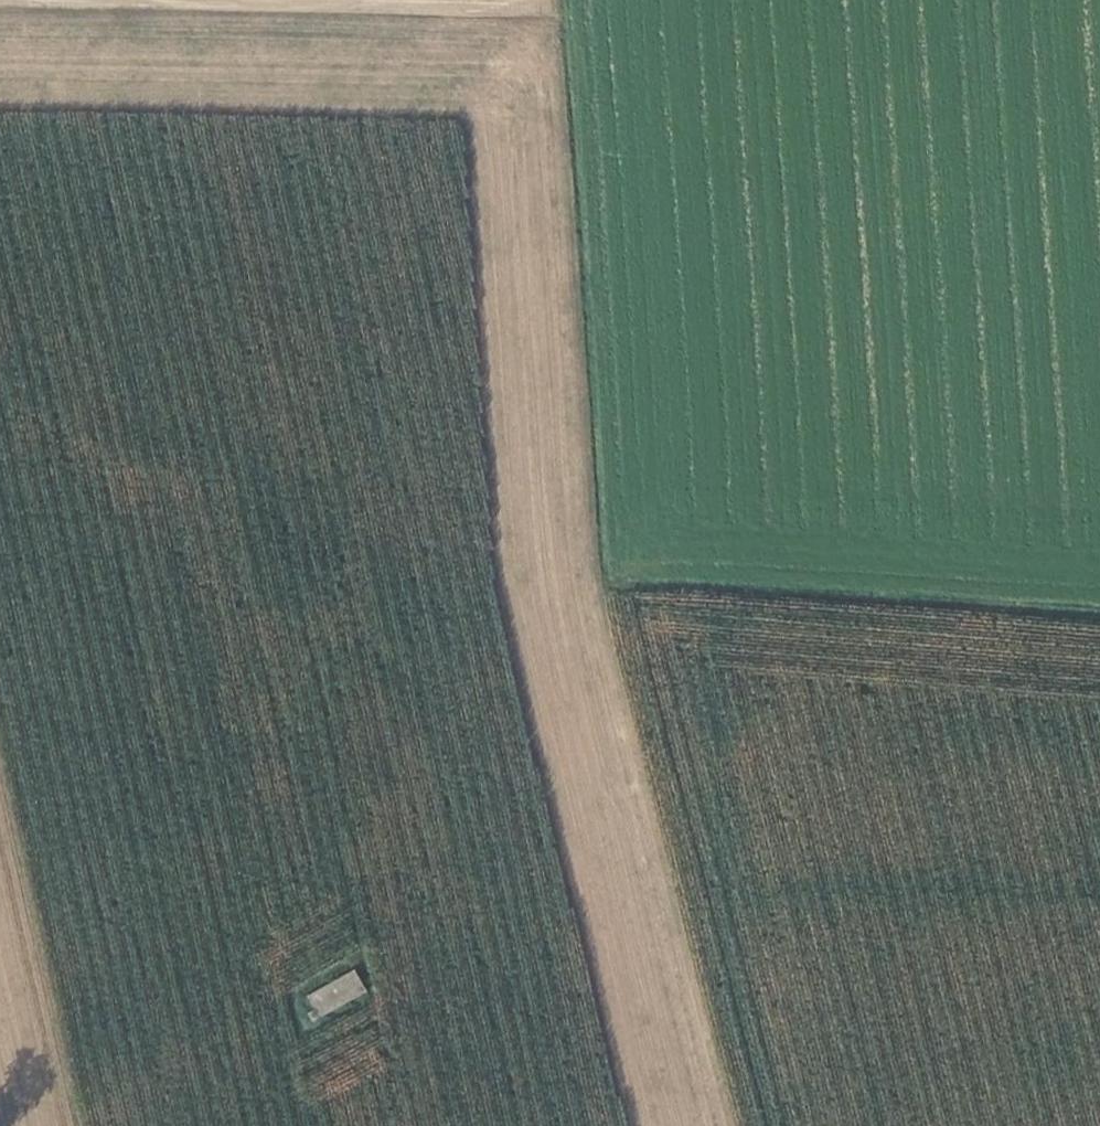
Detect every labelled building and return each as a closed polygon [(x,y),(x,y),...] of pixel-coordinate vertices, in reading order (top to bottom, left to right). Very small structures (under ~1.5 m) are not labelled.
[(306,997),(319,1019),(367,990),(353,968),(306,997)]
